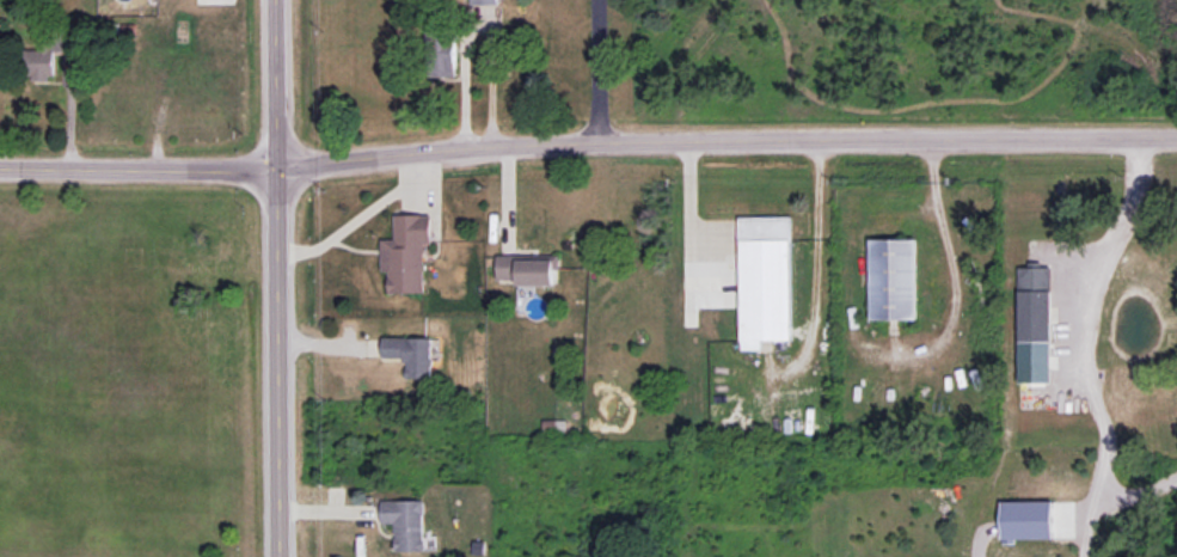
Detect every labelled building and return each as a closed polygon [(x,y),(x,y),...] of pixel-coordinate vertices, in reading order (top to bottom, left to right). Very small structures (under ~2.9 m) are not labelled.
[(431,34),(430,76),(455,77),(456,35),(431,34)] [(39,49),(28,49),(29,79),(54,78),(53,52),(69,51),(68,37),(39,38),(39,49)] [(382,238),(382,270),(389,270),(389,292),(425,292),(424,243),(432,243),(432,214),(394,214),(394,238),(382,238)] [(792,339),(791,215),(739,216),(740,349),(761,349),(761,340),(792,339)] [(870,319),(916,319),(915,238),(869,239),(870,319)] [(497,279),(516,279),(516,285),(554,285),(555,268),(559,268),(559,255),(497,254),(497,279)] [(1019,266),(1018,382),(1052,382),(1052,266),(1019,266)] [(383,358),(406,357),(406,378),(432,377),(432,337),(383,337),(383,358)] [(424,499),(382,500),(383,523),(395,522),(395,550),(424,550),(424,499)] [(1002,538),(1053,537),(1053,500),(1001,501),(1002,538)]
